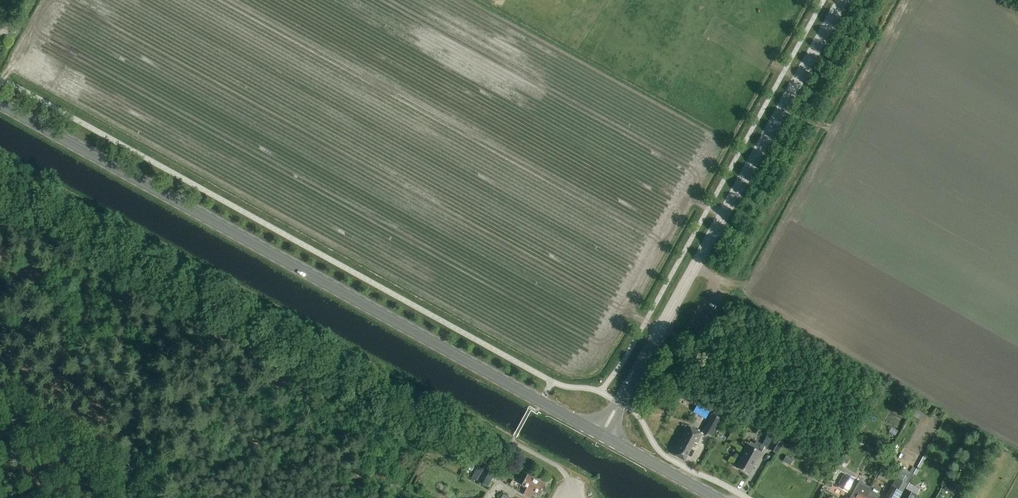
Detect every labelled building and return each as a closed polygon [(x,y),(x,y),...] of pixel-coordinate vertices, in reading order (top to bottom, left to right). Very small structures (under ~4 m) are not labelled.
[(917,406),(912,415),(920,419),(925,410),(917,406)] [(711,435),(720,418),(713,414),(704,431),(711,435)] [(702,434),(688,426),(672,454),(674,455),(684,461),(694,443),(697,444),(702,434)] [(777,454),(783,443),(774,438),(769,449),(777,454)] [(982,440),(977,449),(985,454),(991,445),(982,440)] [(888,448),(883,442),(875,449),(881,455),(888,448)] [(757,450),(747,444),(744,450),(745,450),(736,467),(749,474),(758,458),(759,459),(762,453),(761,452),(765,447),(760,444),(757,450)] [(785,456),(782,462),(789,466),(793,459),(785,456)] [(485,465),(475,481),(486,487),(495,471),(485,465)] [(837,470),(831,481),(839,486),(838,487),(847,493),(855,478),(854,478),(856,475),(848,471),(847,474),(845,473),(846,470),(838,466),(836,469),(837,470)] [(884,497),(898,497),(910,477),(899,471),(884,497)] [(527,475),(521,485),(527,488),(523,494),(530,497),(534,492),(539,495),(545,484),(527,475)] [(868,489),(870,487),(859,481),(850,497),(864,497),(868,489)] [(955,486),(947,482),(943,490),(951,494),(955,486)] [(864,497),(877,497),(879,495),(868,489),(864,497)] [(901,497),(916,497),(918,496),(906,489),(901,497)]
